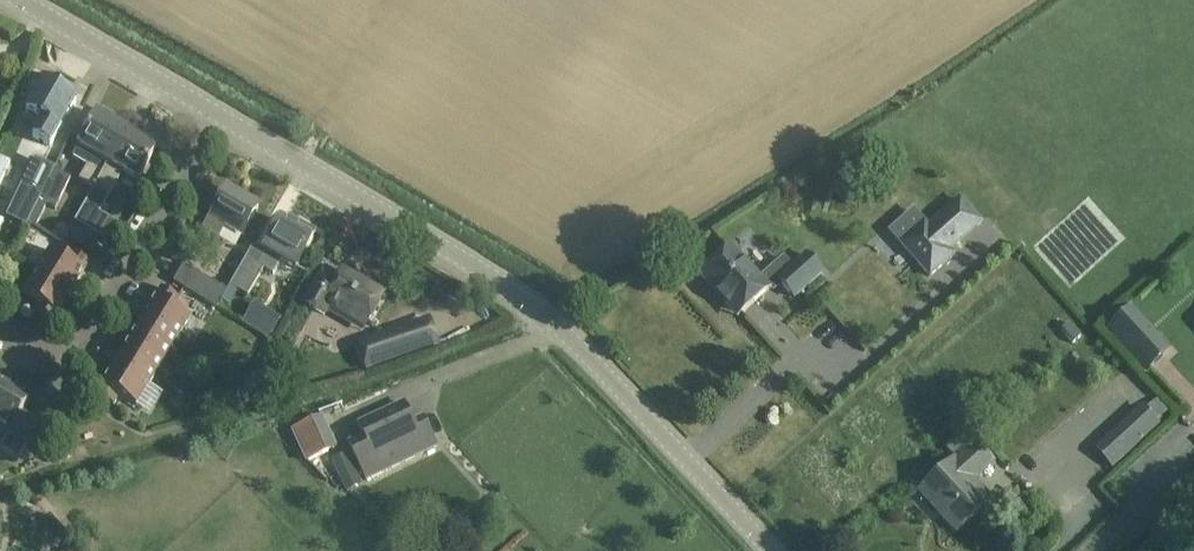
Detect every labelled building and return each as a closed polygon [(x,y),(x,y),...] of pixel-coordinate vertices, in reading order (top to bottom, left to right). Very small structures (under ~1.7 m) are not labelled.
[(42,85),(29,78),(19,95),(33,102),(27,112),(43,121),(34,138),(49,146),(58,130),(60,130),(76,102),(43,84),(42,85)] [(95,189),(127,131),(113,123),(116,118),(104,111),(101,116),(98,115),(73,158),(88,166),(80,181),(95,189)] [(158,148),(127,131),(95,189),(75,223),(115,247),(126,228),(101,213),(110,198),(124,173),(139,182),(158,148)] [(40,201),(54,172),(35,162),(20,191),(40,201)] [(70,179),(54,172),(40,201),(55,209),(70,179)] [(260,207),(228,188),(205,230),(219,238),(226,227),(243,236),(260,207)] [(929,277),(953,256),(949,252),(980,223),(960,200),(921,234),(917,230),(901,245),(929,277)] [(229,292),(219,311),(269,341),(283,317),(267,307),(262,315),(243,304),(248,295),(250,296),(266,268),(272,272),(280,258),(298,268),(316,238),(283,220),(266,250),(267,251),(260,263),(249,257),(229,292)] [(715,292),(719,289),(741,314),(769,289),(770,289),(779,281),(793,298),(822,273),(806,255),(792,268),(783,259),(759,280),(730,248),(700,274),(715,292)] [(38,273),(72,293),(91,261),(74,251),(68,260),(51,250),(38,273)] [(219,311),(229,292),(183,266),(173,283),(219,311)] [(387,294),(346,270),(339,282),(321,271),(303,303),(325,316),(332,304),(369,325),(387,294)] [(53,325),(72,293),(38,273),(24,296),(41,305),(36,315),(53,325)] [(163,286),(147,314),(181,334),(192,316),(175,306),(180,297),(163,286)] [(1131,309),(1108,330),(1145,371),(1168,350),(1131,309)] [(147,314),(131,341),(165,361),(181,334),(147,314)] [(409,327),(358,344),(368,372),(418,355),(409,327)] [(149,388),(165,361),(131,341),(115,367),(149,388)] [(290,356),(271,344),(253,375),(272,386),(290,356)] [(138,406),(149,388),(115,367),(99,395),(116,405),(121,396),(138,406)] [(234,389),(222,382),(216,392),(228,398),(234,389)] [(0,399),(0,436),(4,438),(0,444),(0,453),(14,462),(37,426),(19,415),(28,401),(7,388),(0,399)] [(228,398),(216,392),(210,402),(222,409),(228,398)] [(412,421),(402,402),(358,423),(363,434),(348,442),(366,479),(436,445),(422,416),(412,421)] [(1129,418),(1116,430),(1132,447),(1145,435),(1129,418)] [(339,451),(324,419),(297,431),(311,463),(339,451)] [(995,459),(978,442),(960,459),(958,458),(923,491),(959,529),(993,498),(975,479),(995,459)] [(361,486),(347,454),(331,461),(345,493),(361,486)]
